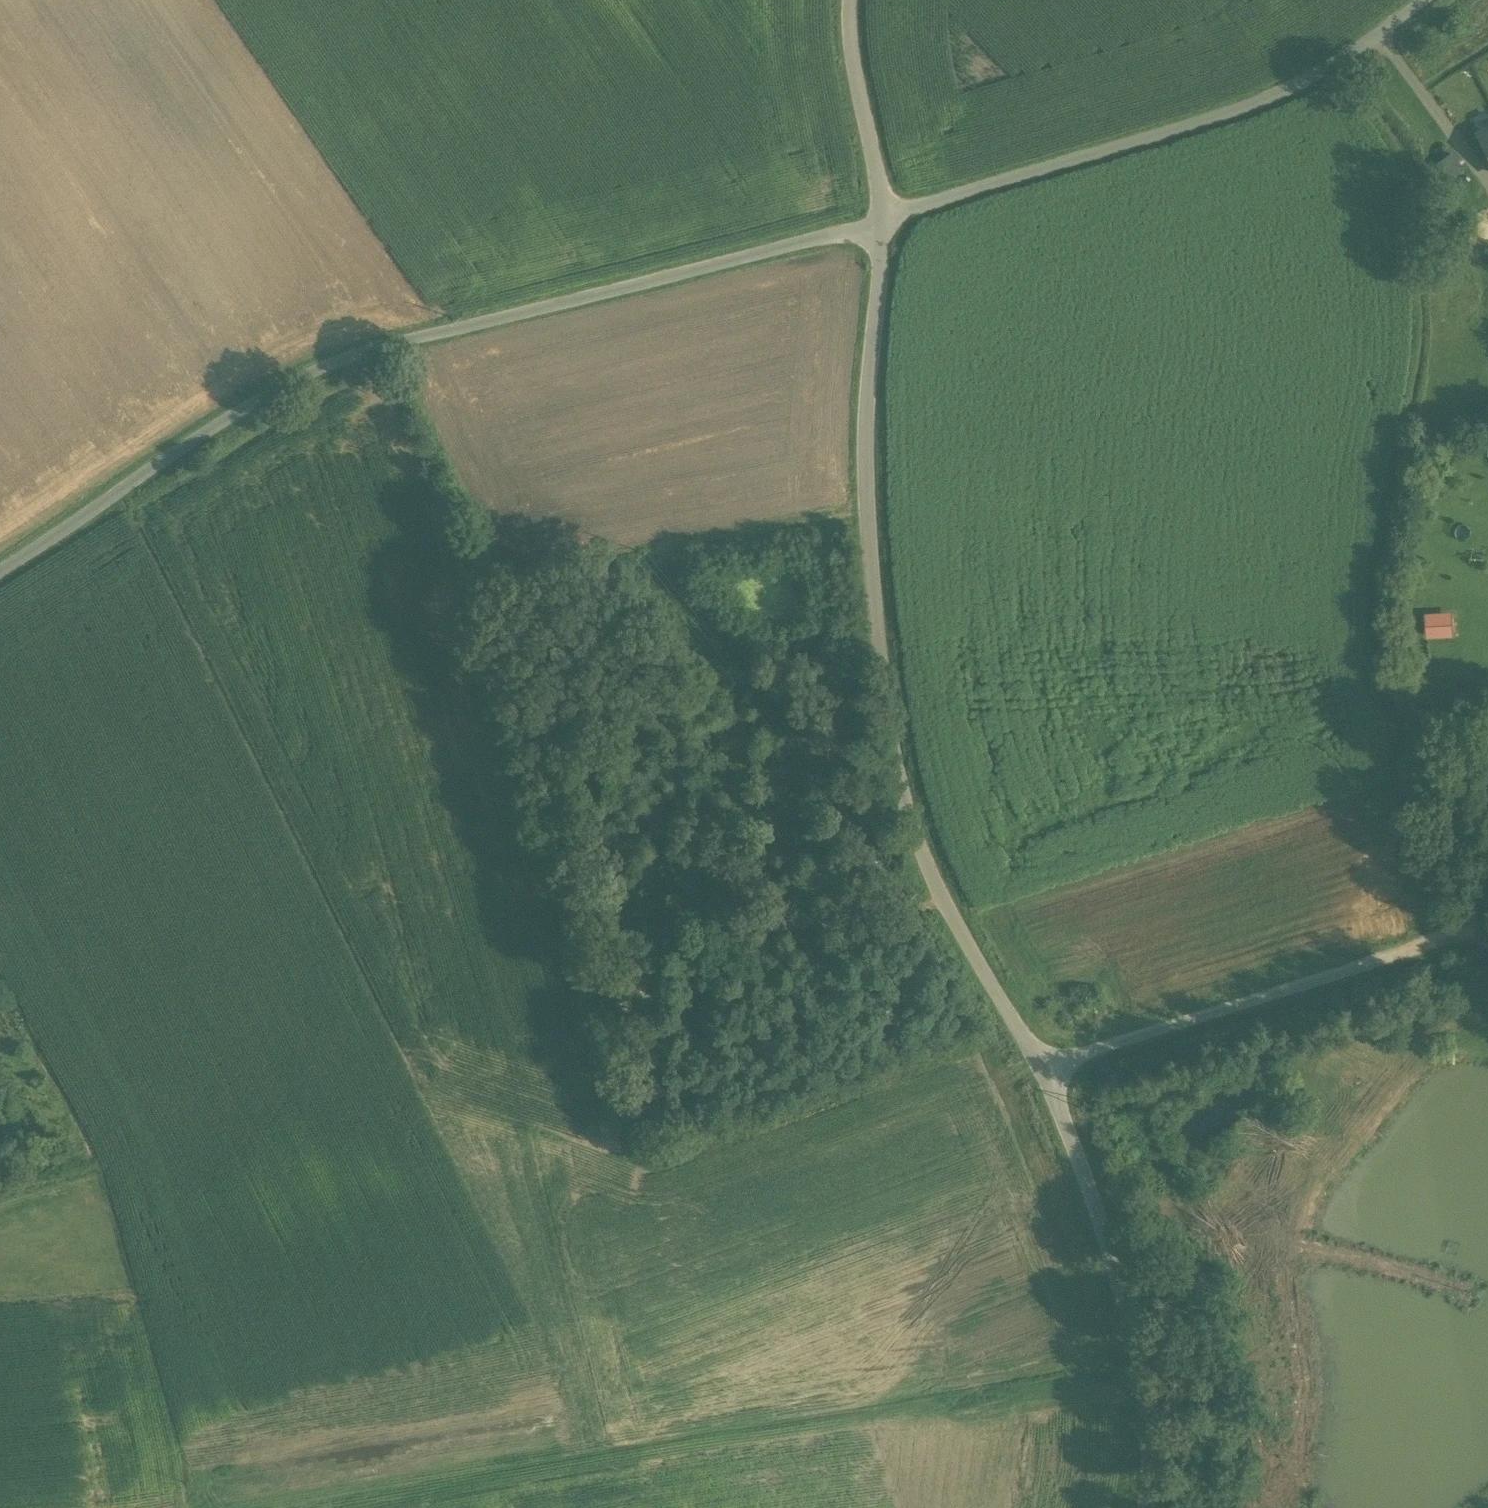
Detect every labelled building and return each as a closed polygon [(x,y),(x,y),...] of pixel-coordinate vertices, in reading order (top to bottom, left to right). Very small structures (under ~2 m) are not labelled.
[(1478,134),(1487,153),(1487,129),(1478,134)]
